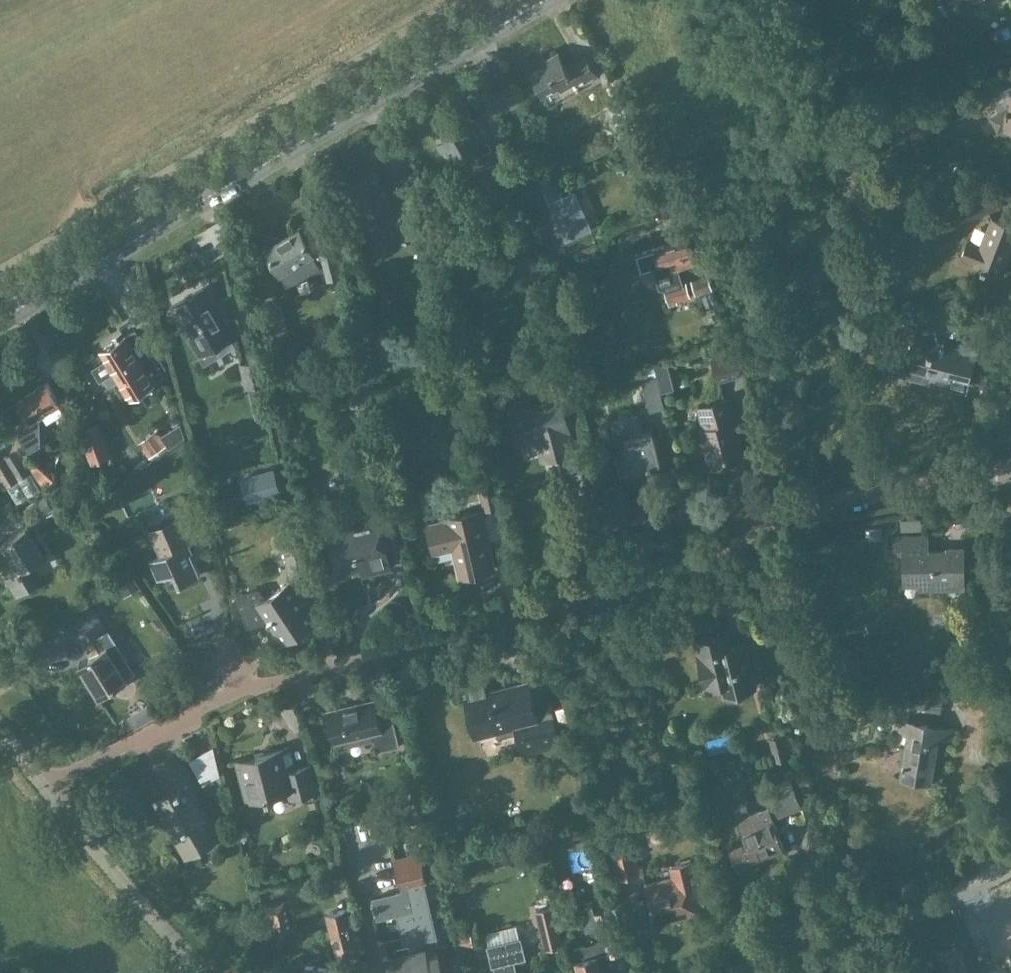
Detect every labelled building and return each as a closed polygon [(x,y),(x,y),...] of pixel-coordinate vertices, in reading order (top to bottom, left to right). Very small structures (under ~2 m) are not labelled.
[(575,87),(596,75),(585,57),(567,68),(559,53),(544,61),(546,65),(531,74),(542,94),(557,85),(560,90),(573,82),(575,87)] [(1006,69),(980,82),(988,97),(993,94),(1001,110),(990,116),(998,131),(1005,127),(1010,128),(1010,79),(1006,69)] [(463,106),(431,124),(455,166),(484,149),(491,146),(487,138),(475,118),(471,120),(463,106)] [(476,169),(484,201),(492,199),(494,204),(512,199),(502,162),(476,169)] [(534,171),(543,192),(555,186),(546,166),(534,171)] [(550,201),(566,238),(590,227),(574,190),(550,201)] [(981,244),(968,239),(960,258),(974,263),(973,264),(1000,274),(1010,246),(1010,224),(992,217),(981,244)] [(299,231),(266,251),(279,273),(287,285),(319,266),(321,269),(326,268),(328,279),(341,277),(335,246),(328,247),(324,226),(312,228),(314,237),(306,242),(299,231)] [(598,246),(593,237),(580,244),(584,253),(598,246)] [(641,275),(654,271),(659,287),(663,286),(665,289),(663,289),(669,307),(677,304),(676,302),(691,297),(686,280),(682,282),(678,268),(701,261),(697,246),(690,248),(687,238),(656,248),(655,246),(634,252),(641,275)] [(707,276),(692,281),(697,295),(712,290),(707,276)] [(777,277),(768,280),(771,291),(781,289),(777,277)] [(171,307),(199,355),(235,334),(207,286),(171,307)] [(281,305),(255,313),(267,350),(293,342),(281,305)] [(906,334),(896,373),(910,376),(942,385),(945,372),(951,374),(969,379),(976,352),(938,343),(929,311),(906,318),(910,332),(911,336),(906,334)] [(373,323),(358,327),(366,359),(381,356),(373,323)] [(107,360),(93,368),(100,379),(114,372),(120,381),(115,384),(123,398),(128,395),(130,398),(134,395),(136,398),(152,389),(150,386),(154,383),(154,382),(163,376),(160,371),(165,368),(161,360),(156,363),(146,347),(151,344),(145,335),(140,338),(136,330),(101,350),(107,360)] [(711,357),(718,382),(742,375),(735,350),(728,352),(722,349),(719,355),(711,357)] [(241,363),(246,387),(248,386),(261,384),(266,382),(261,359),(241,363)] [(79,360),(74,362),(80,377),(87,373),(79,360)] [(667,360),(655,363),(659,377),(671,374),(667,360)] [(657,375),(656,375),(653,364),(641,368),(644,378),(642,378),(650,408),(664,404),(661,393),(657,375)] [(17,401),(26,415),(10,424),(22,444),(30,439),(40,439),(40,415),(60,403),(48,382),(17,401)] [(261,384),(248,386),(251,399),(264,396),(261,384)] [(538,438),(544,459),(572,452),(567,431),(569,430),(560,397),(510,410),(518,443),(538,438)] [(699,429),(708,461),(743,451),(736,428),(738,427),(730,397),(697,406),(703,428),(699,429)] [(652,462),(661,460),(653,430),(641,433),(636,413),(611,419),(614,432),(623,430),(628,448),(616,451),(621,472),(652,464),(652,462)] [(185,436),(180,423),(161,435),(168,444),(167,444),(169,448),(185,436)] [(73,434),(79,451),(85,448),(91,464),(111,456),(99,424),(73,434)] [(139,443),(152,461),(162,453),(159,450),(167,444),(168,444),(158,430),(139,443)] [(6,457),(0,460),(0,476),(6,486),(30,472),(17,450),(6,457)] [(36,463),(31,468),(41,483),(46,487),(54,479),(36,463)] [(272,467),(241,476),(248,501),(280,491),(272,467)] [(478,479),(478,480),(486,511),(501,508),(493,476),(478,479)] [(177,517),(150,529),(161,554),(151,559),(159,577),(173,571),(178,584),(200,574),(190,551),(193,550),(189,543),(185,532),(196,527),(186,504),(181,493),(169,498),(174,509),(173,510),(177,517)] [(24,509),(31,520),(53,507),(46,496),(24,509)] [(373,522),(331,532),(336,551),(339,550),(344,570),(369,564),(371,572),(391,567),(385,543),(402,539),(392,500),(369,505),(373,522)] [(448,520),(429,524),(435,549),(450,545),(458,578),(494,570),(480,511),(447,518),(448,520)] [(294,526),(280,530),(283,542),(291,576),(313,571),(305,537),(297,539),(294,526)] [(14,562),(1,570),(17,596),(39,582),(29,566),(45,556),(27,527),(2,542),(14,562)] [(918,585),(918,588),(964,587),(963,545),(946,546),(946,549),(929,549),(929,536),(894,537),(894,555),(902,555),(903,585),(918,585)] [(132,578),(117,587),(124,597),(138,587),(132,578)] [(290,584),(267,599),(259,588),(238,593),(246,625),(268,619),(270,621),(271,620),(285,641),(314,620),(290,584)] [(116,641),(102,619),(94,606),(72,619),(80,632),(76,634),(90,657),(80,663),(100,696),(127,679),(107,647),(116,641)] [(695,641),(706,688),(719,685),(722,697),(756,688),(744,641),(731,644),(728,633),(695,641)] [(466,691),(478,739),(496,734),(497,738),(515,733),(522,758),(561,749),(552,713),(534,717),(525,683),(488,693),(486,686),(466,691)] [(907,706),(906,709),(913,711),(914,707),(941,711),(943,699),(925,696),(909,693),(907,705),(907,706)] [(336,749),(373,740),(375,752),(400,746),(394,718),(380,721),(375,699),(327,710),(336,749)] [(905,742),(899,777),(931,783),(938,738),(953,741),(955,731),(893,720),(891,731),(900,733),(899,740),(905,742)] [(770,737),(772,743),(776,759),(788,756),(782,734),(770,737)] [(288,747),(238,760),(234,761),(245,802),(290,789),(292,797),(318,791),(311,765),(294,770),(288,747)] [(157,801),(187,853),(216,836),(189,788),(194,785),(176,753),(156,765),(172,792),(157,801)] [(791,766),(783,769),(786,778),(791,776),(794,775),(791,766)] [(772,784),(767,786),(777,815),(803,806),(791,777),(791,776),(786,778),(772,784)] [(769,807),(750,814),(746,802),(732,807),(745,843),(729,849),(736,870),(753,864),(752,861),(784,849),(769,807)] [(633,838),(607,845),(616,881),(645,873),(643,866),(640,867),(633,838)] [(405,952),(387,956),(390,972),(442,972),(439,963),(447,961),(443,944),(439,945),(424,882),(427,881),(420,852),(394,858),(402,890),(372,897),(377,918),(396,913),(405,952)] [(672,876),(645,883),(654,922),(698,911),(705,909),(694,861),(669,867),(672,876)] [(273,917),(277,933),(291,930),(285,903),(264,907),(267,918),(273,917)] [(562,944),(556,923),(550,905),(534,910),(540,928),(546,948),(562,944)] [(348,908),(329,913),(339,953),(364,947),(358,922),(352,924),(348,908)] [(575,960),(579,972),(602,972),(597,956),(607,953),(608,956),(623,951),(610,908),(593,914),(602,941),(572,949),(575,960)] [(461,933),(464,943),(471,941),(468,931),(461,933)] [(244,939),(246,947),(254,945),(252,937),(244,939)] [(499,942),(500,948),(507,972),(518,972),(517,972),(514,961),(526,958),(521,937),(520,937),(518,937),(499,942)] [(500,948),(499,942),(489,945),(486,945),(491,966),(493,966),(495,972),(507,972),(500,948)] [(961,945),(934,954),(941,972),(971,972),(961,945)]
